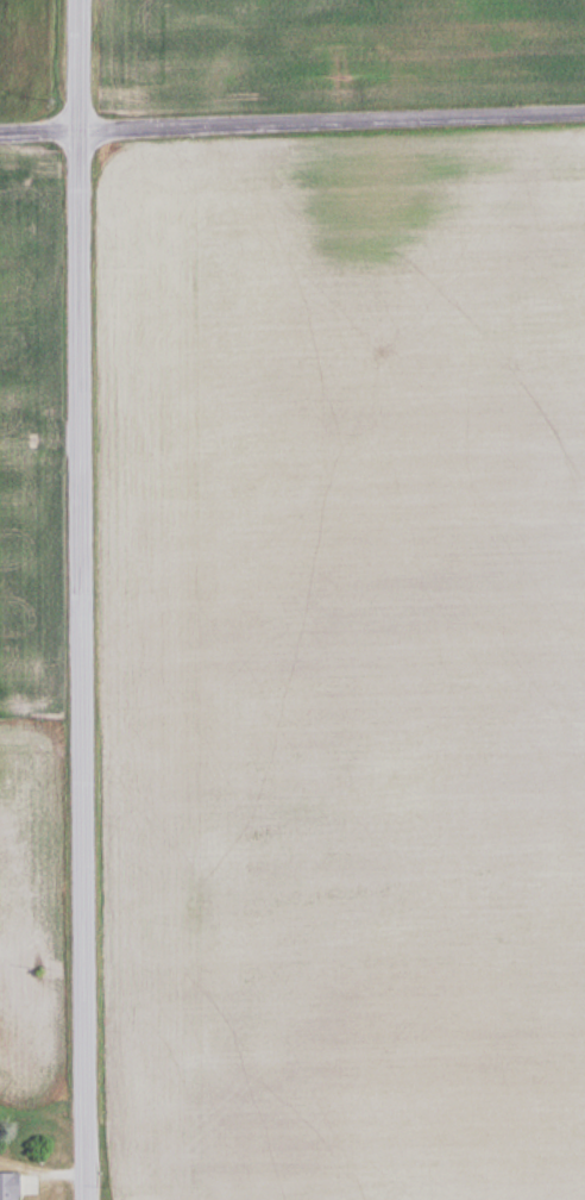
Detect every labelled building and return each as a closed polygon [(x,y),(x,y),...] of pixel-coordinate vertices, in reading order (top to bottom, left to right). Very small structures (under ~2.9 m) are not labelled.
[(0,1174),(0,1199),(16,1199),(16,1174),(0,1174)]
